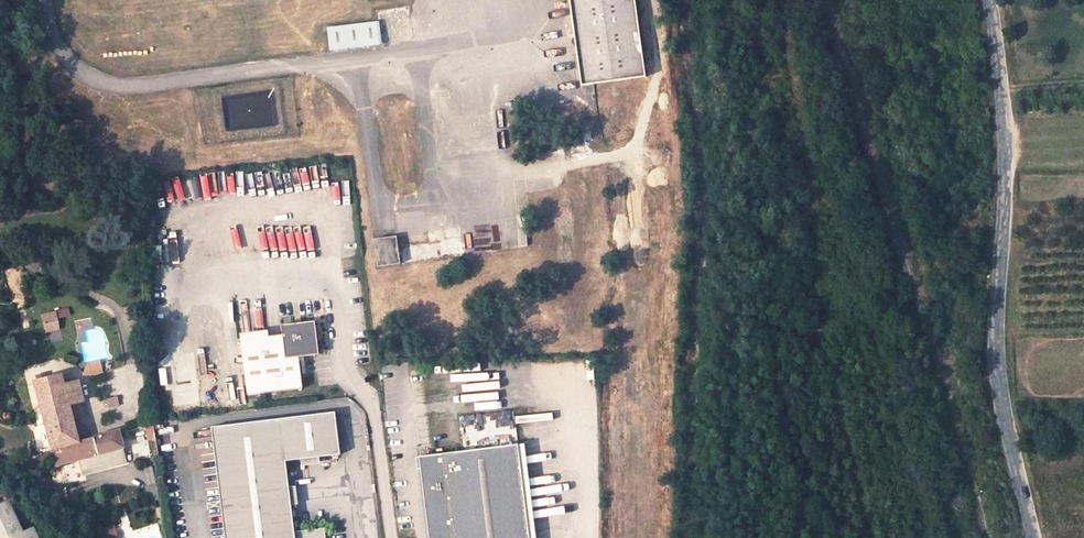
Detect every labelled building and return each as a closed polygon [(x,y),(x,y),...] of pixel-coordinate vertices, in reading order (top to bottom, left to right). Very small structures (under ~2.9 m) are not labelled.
[(581,86),(645,78),(635,0),(569,0),(581,86)] [(382,22),(329,26),(331,49),(384,45),(382,22)] [(397,236),(375,239),(379,267),(400,264),(397,236)] [(402,247),(404,264),(460,256),(458,240),(402,247)] [(70,307),(55,310),(57,316),(71,313),(70,307)] [(38,315),(41,325),(55,321),(58,321),(57,316),(55,310),(38,315)] [(55,321),(41,325),(42,331),(57,328),(55,321)] [(286,336),(245,340),(251,394),(305,388),(303,356),(322,355),(322,354),(326,350),(323,328),(318,325),(288,328),(286,331),(286,336)] [(251,394),(245,340),(231,342),(238,396),(251,394)] [(85,363),(86,375),(104,374),(103,362),(85,363)] [(48,434),(52,448),(79,441),(73,419),(70,406),(81,403),(84,402),(79,381),(65,385),(62,374),(45,378),(37,380),(34,381),(48,434)] [(116,397),(107,399),(109,407),(118,405),(116,397)] [(73,419),(84,416),(81,403),(70,406),(73,419)] [(281,464),(300,462),(319,460),(339,458),(333,413),(210,428),(224,537),(321,537),(320,533),(289,535),(284,492),(281,464)] [(123,447),(119,431),(79,441),(52,448),(56,464),(79,459),(122,448),(123,447)] [(33,445),(35,452),(52,448),(48,434),(41,436),(43,442),(33,445)] [(417,458),(428,537),(528,537),(515,445),(417,458)] [(83,473),(125,463),(122,448),(79,459),(83,473)] [(34,528),(23,533),(9,501),(0,505),(0,537),(38,537),(34,528)]
